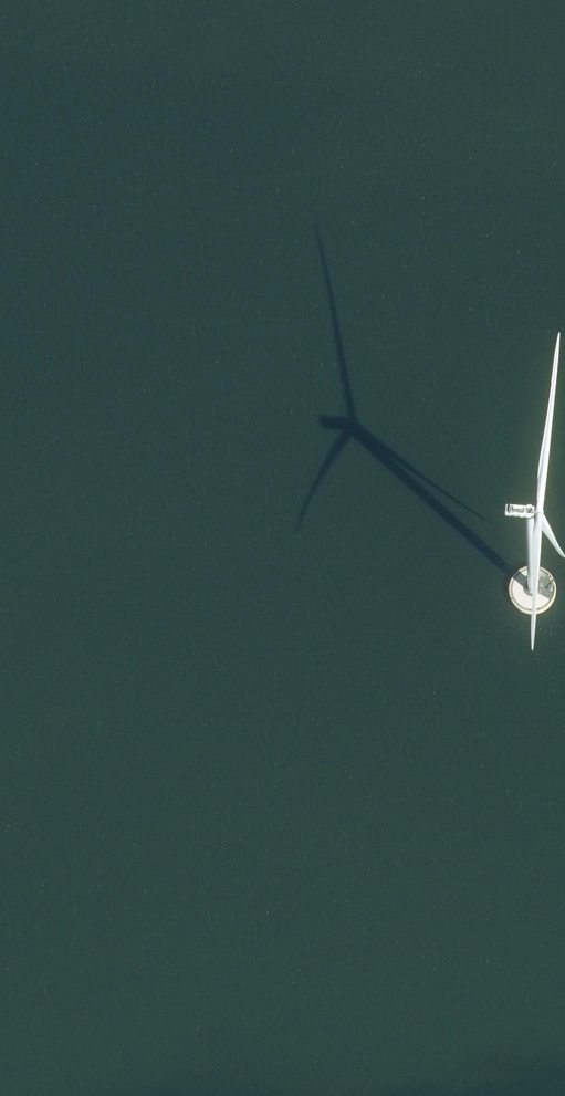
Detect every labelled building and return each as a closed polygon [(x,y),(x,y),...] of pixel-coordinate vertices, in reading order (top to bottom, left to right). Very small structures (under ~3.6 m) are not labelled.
[(538,591),(538,590),(537,589),(537,588),(536,587),(535,586),(534,586),(533,586),(532,586),(531,586),(530,587),(529,587),(529,588),(528,589),(528,590),(528,591),(528,592),(529,593),(529,594),(530,594),(531,595),(532,595),(533,595),(534,595),(535,595),(536,594),(537,593),(537,592),(538,591)]
